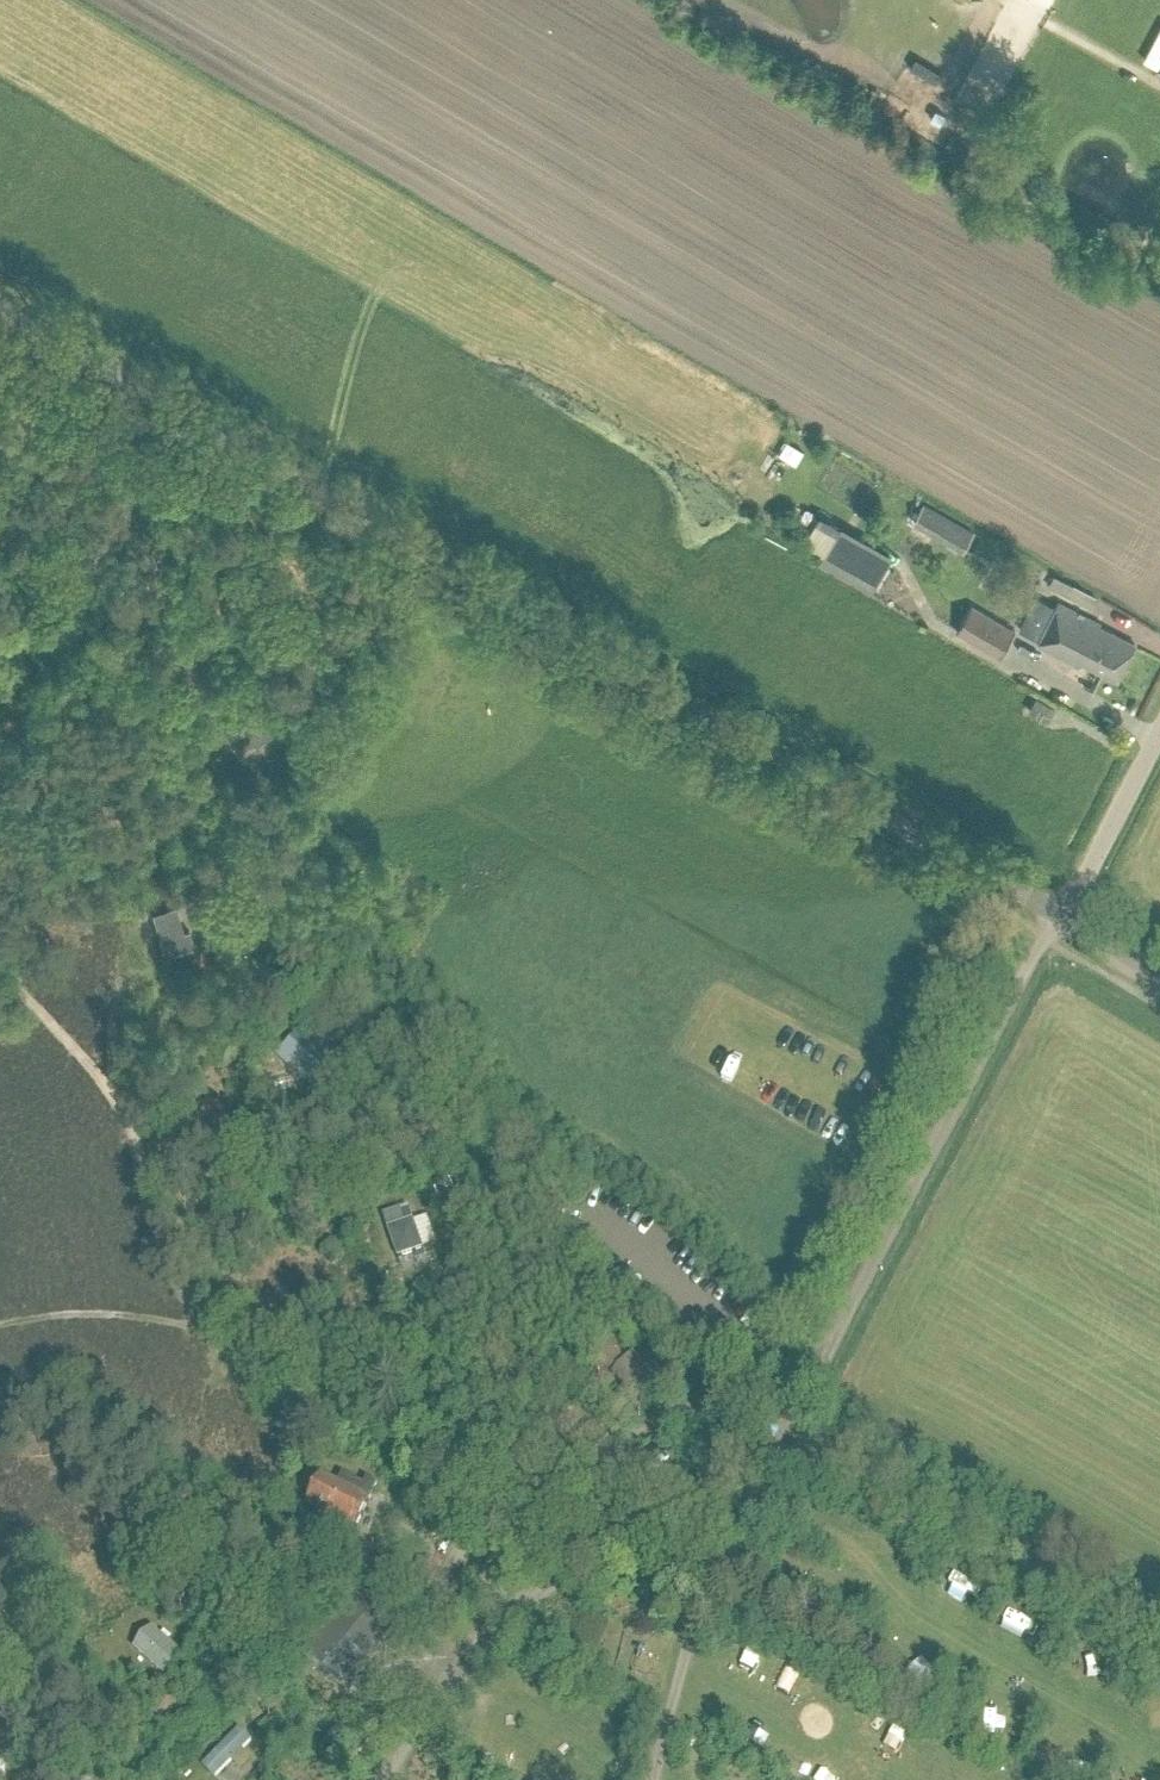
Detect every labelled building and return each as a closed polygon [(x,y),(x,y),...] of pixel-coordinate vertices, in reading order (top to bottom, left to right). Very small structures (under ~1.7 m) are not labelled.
[(779,452),(796,462),(803,449),(786,439),(779,452)] [(880,557),(896,536),(867,515),(852,536),(880,557)] [(875,586),(887,567),(862,551),(850,572),(875,586)] [(1096,625),(1098,621),(1099,618),(1085,611),(1059,597),(1056,602),(1055,602),(1036,641),(1076,661),(1080,655),(1118,674),(1133,643),(1096,625)] [(1013,627),(971,603),(956,630),(998,654),(1013,627)] [(1053,653),(1046,663),(1068,678),(1075,668),(1053,653)] [(1052,704),(1036,694),(1028,707),(1044,717),(1052,704)] [(261,709),(252,697),(218,721),(235,746),(263,728),(253,714),(261,709)] [(175,924),(167,899),(148,905),(161,948),(186,940),(180,922),(175,924)] [(331,1069),(300,1040),(286,1055),(317,1084),(331,1069)] [(394,1257),(420,1245),(407,1217),(381,1229),(394,1257)] [(322,1479),(307,1509),(354,1533),(376,1487),(366,1482),(363,1488),(342,1478),(338,1487),(322,1479)] [(421,1563),(402,1596),(438,1617),(457,1584),(421,1563)] [(180,1652),(151,1627),(134,1646),(163,1671),(180,1652)]
